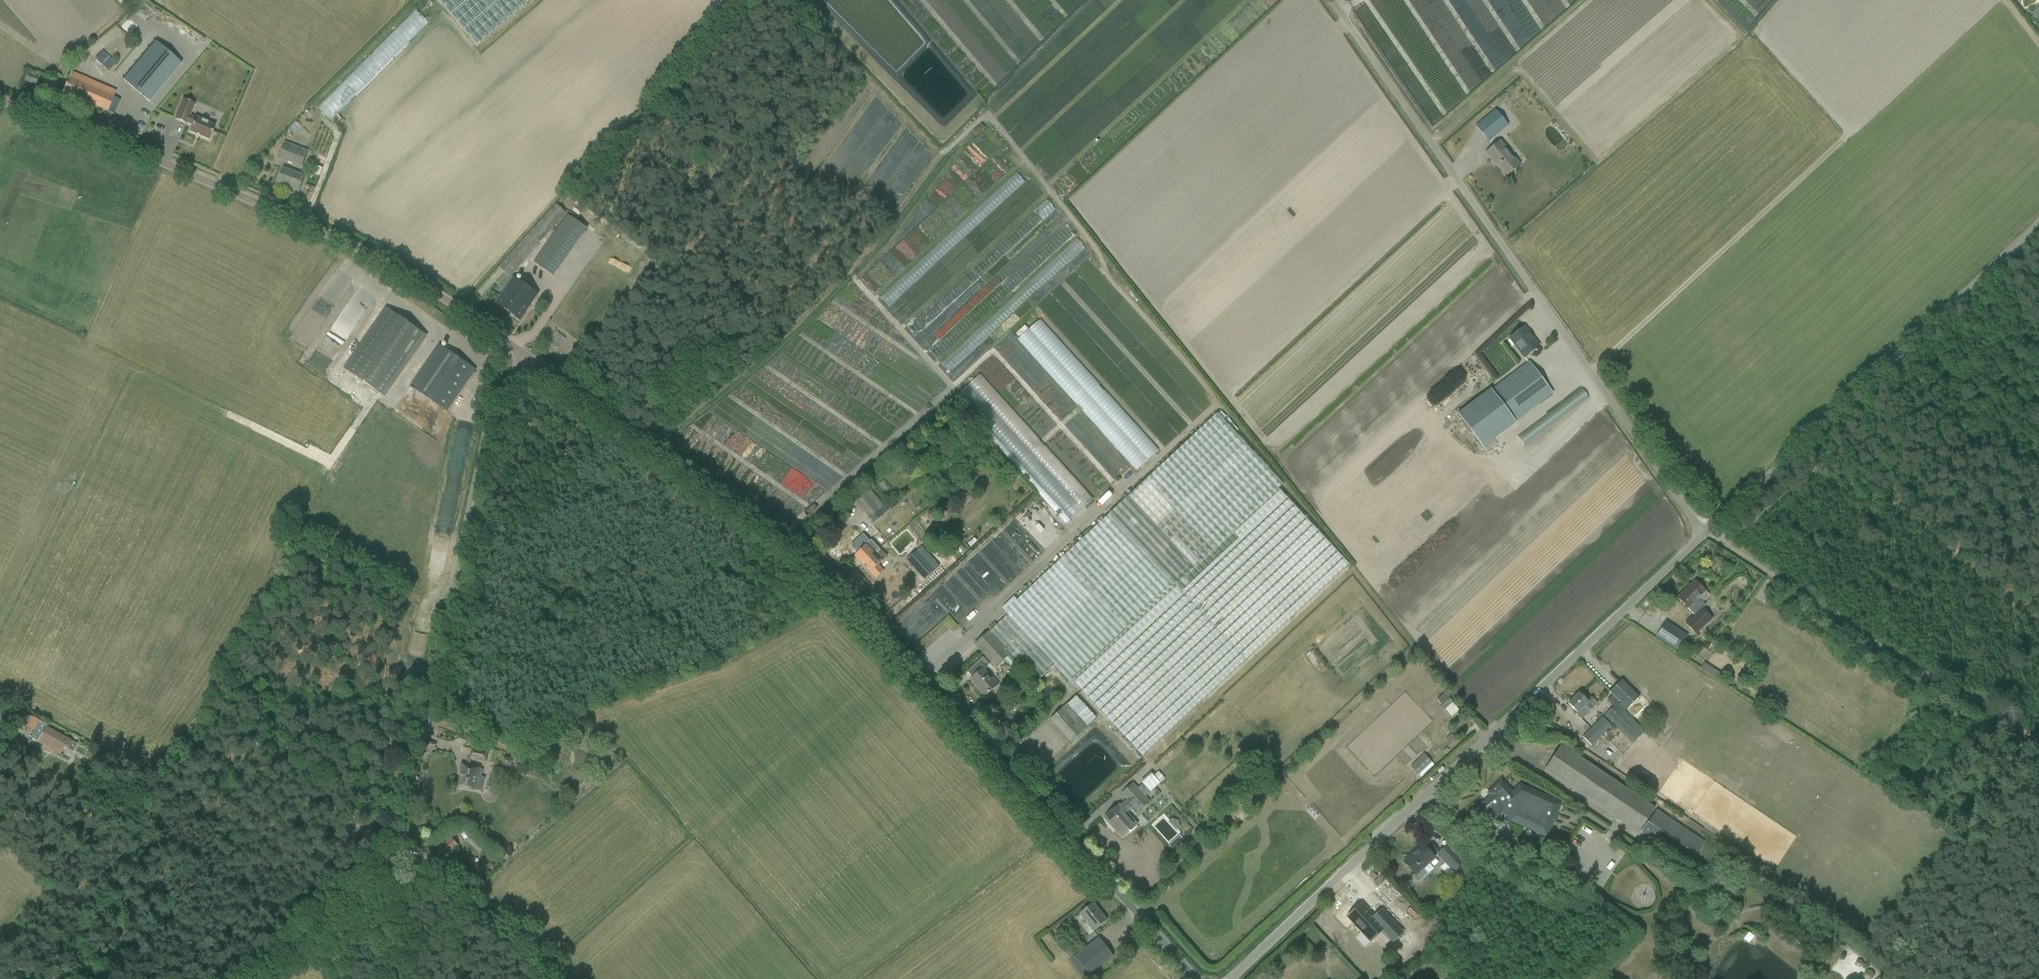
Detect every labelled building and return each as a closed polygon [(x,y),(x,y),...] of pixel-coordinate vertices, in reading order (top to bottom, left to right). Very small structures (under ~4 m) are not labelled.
[(477,47),(532,0),(437,0),(477,47)] [(2031,14),(2035,19),(2038,16),(2038,7),(2031,14)] [(396,36),(322,111),(335,123),(432,24),(420,11),(395,36),(396,36)] [(155,42),(123,80),(149,102),(181,64),(155,42)] [(95,60),(96,61),(93,64),(97,68),(100,64),(108,71),(115,64),(102,52),(95,60)] [(120,100),(113,97),(116,91),(72,72),(63,93),(114,115),(120,100)] [(28,75),(25,82),(35,85),(38,78),(28,75)] [(194,104),(183,99),(175,119),(186,124),(186,123),(192,125),(189,132),(209,140),(215,126),(195,118),(189,116),(194,104)] [(1495,110),(1484,120),(1476,126),(1489,142),(1496,135),(1508,126),(1495,110)] [(1507,175),(1515,169),(1520,165),(1500,141),(1493,147),(1486,153),(1493,162),(1495,160),(1507,175)] [(302,167),(308,151),(285,142),(279,158),(302,167)] [(315,162),(311,172),(319,175),(323,165),(315,162)] [(283,169),(281,173),(278,182),(292,188),(292,189),(298,192),(302,183),(304,176),(283,169)] [(566,214),(556,205),(506,260),(499,268),(510,277),(538,246),(538,245),(566,214)] [(539,255),(533,263),(553,277),(559,269),(539,255)] [(520,320),(526,312),(538,295),(513,278),(495,303),(520,320)] [(385,307),(343,368),(385,397),(427,336),(385,307)] [(1140,473),(1163,453),(1162,453),(1044,320),(1032,331),(1029,327),(1020,335),(1022,343),(1046,371),(1048,379),(1034,381),(1035,385),(1029,391),(1039,389),(1040,395),(1067,425),(1084,410),(1140,473)] [(1524,358),(1531,353),(1539,347),(1539,346),(1537,347),(1530,337),(1531,336),(1524,327),(1509,338),(1524,358)] [(558,333),(551,344),(559,348),(565,337),(558,333)] [(932,343),(925,349),(937,363),(954,348),(947,340),(937,348),(932,343)] [(410,387),(447,411),(475,370),(439,345),(410,387)] [(952,360),(944,367),(958,382),(966,375),(952,360)] [(1484,394),(1457,414),(1482,448),(1515,422),(1517,421),(1511,412),(1529,400),(1535,407),(1544,400),(1552,394),(1548,388),(1548,387),(1529,362),(1521,368),(1490,391),(1490,390),(1484,394)] [(986,430),(1069,526),(1096,503),(986,375),(959,398),(986,430)] [(1521,436),(1528,446),(1594,401),(1587,391),(1521,436)] [(1072,681),(1142,758),(1349,565),(1278,488),(1283,484),(1217,413),(1061,561),(1004,612),(1008,616),(982,638),(975,645),(995,667),(1002,661),(1010,654),(1017,662),(1020,659),(1040,679),(1053,666),(1068,682),(1069,683),(1072,681)] [(467,434),(475,435),(476,423),(468,422),(467,434)] [(976,449),(982,443),(977,439),(971,445),(976,449)] [(955,473),(947,481),(949,483),(952,481),(954,483),(960,478),(955,473)] [(869,489),(855,501),(869,519),(884,506),(869,489)] [(947,496),(942,501),(947,506),(952,502),(947,496)] [(918,515),(925,508),(921,504),(914,510),(918,515)] [(1453,523),(1460,529),(1469,520),(1462,514),(1453,523)] [(908,527),(891,542),(904,557),(921,541),(908,527)] [(862,534),(850,546),(857,553),(854,556),(862,565),(879,549),(871,540),(869,541),(862,534)] [(931,545),(936,553),(942,549),(937,541),(931,545)] [(879,549),(862,565),(870,573),(876,579),(883,571),(878,566),(887,557),(879,549)] [(921,555),(910,564),(924,580),(935,571),(921,555)] [(1695,581),(1677,598),(1683,604),(1682,605),(1684,606),(1684,605),(1694,616),(1689,620),(1686,624),(1696,635),(1712,620),(1710,618),(1702,609),(1706,606),(1702,602),(1709,596),(1695,581)] [(1666,621),(1655,637),(1677,652),(1688,636),(1666,621)] [(1705,642),(1702,647),(1707,650),(1710,645),(1705,642)] [(1703,672),(1720,681),(1723,674),(1707,665),(1703,672)] [(985,696),(997,685),(983,669),(971,680),(985,696)] [(1609,692),(1617,699),(1626,709),(1638,697),(1629,687),(1622,680),(1609,692)] [(1579,693),(1568,704),(1577,713),(1576,714),(1581,720),(1593,708),(1598,703),(1594,699),(1589,704),(1579,693)] [(1070,742),(1078,735),(1082,731),(1087,727),(1067,704),(1062,709),(1058,713),(1050,720),(1070,742)] [(1605,716),(1612,723),(1632,743),(1644,731),(1624,711),(1617,704),(1605,716)] [(37,742),(37,743),(59,755),(63,747),(66,749),(71,741),(45,727),(47,725),(31,717),(26,728),(33,732),(30,738),(37,742)] [(1603,717),(1582,737),(1589,745),(1591,746),(1603,734),(1611,726),(1610,725),(1603,717)] [(1336,735),(1327,742),(1335,750),(1343,742),(1336,735)] [(1545,771),(1553,776),(1638,833),(1655,809),(1561,746),(1545,771)] [(487,753),(482,752),(472,749),(470,758),(480,760),(485,762),(487,753)] [(1431,762),(1423,754),(1410,767),(1418,775),(1431,762)] [(480,767),(471,766),(461,764),(460,773),(461,773),(458,787),(468,789),(474,791),(477,776),(478,776),(480,767)] [(1146,785),(1154,794),(1165,784),(1156,775),(1146,785)] [(1119,805),(1105,818),(1122,838),(1129,832),(1129,833),(1137,826),(1124,812),(1132,805),(1137,811),(1147,801),(1149,800),(1146,796),(1150,792),(1143,784),(1139,788),(1137,786),(1134,783),(1132,785),(1130,787),(1122,794),(1128,800),(1120,807),(1119,805)] [(1487,801),(1479,809),(1486,816),(1490,821),(1504,809),(1513,818),(1540,830),(1552,802),(1530,791),(1520,787),(1515,798),(1504,786),(1503,787),(1500,784),(1490,793),(1493,797),(1488,802),(1487,801)] [(1641,833),(1640,833),(1689,866),(1705,841),(1656,809),(1641,833)] [(1172,850),(1184,839),(1180,835),(1168,845),(1172,850)] [(452,838),(439,848),(446,856),(458,846),(452,838)] [(1427,874),(1423,869),(1435,858),(1422,844),(1416,850),(1418,852),(1405,863),(1404,862),(1410,869),(1415,875),(1412,878),(1417,883),(1427,874)] [(1437,854),(1444,862),(1453,871),(1463,862),(1447,845),(1437,854)] [(1357,899),(1343,912),(1356,925),(1359,922),(1367,931),(1375,923),(1381,929),(1390,920),(1374,902),(1366,909),(1357,899)] [(1093,931),(1099,927),(1107,921),(1093,903),(1079,914),(1093,931)] [(1383,945),(1399,962),(1418,944),(1402,927),(1383,945)] [(1091,944),(1075,956),(1089,975),(1106,963),(1113,956),(1099,937),(1091,944)]
